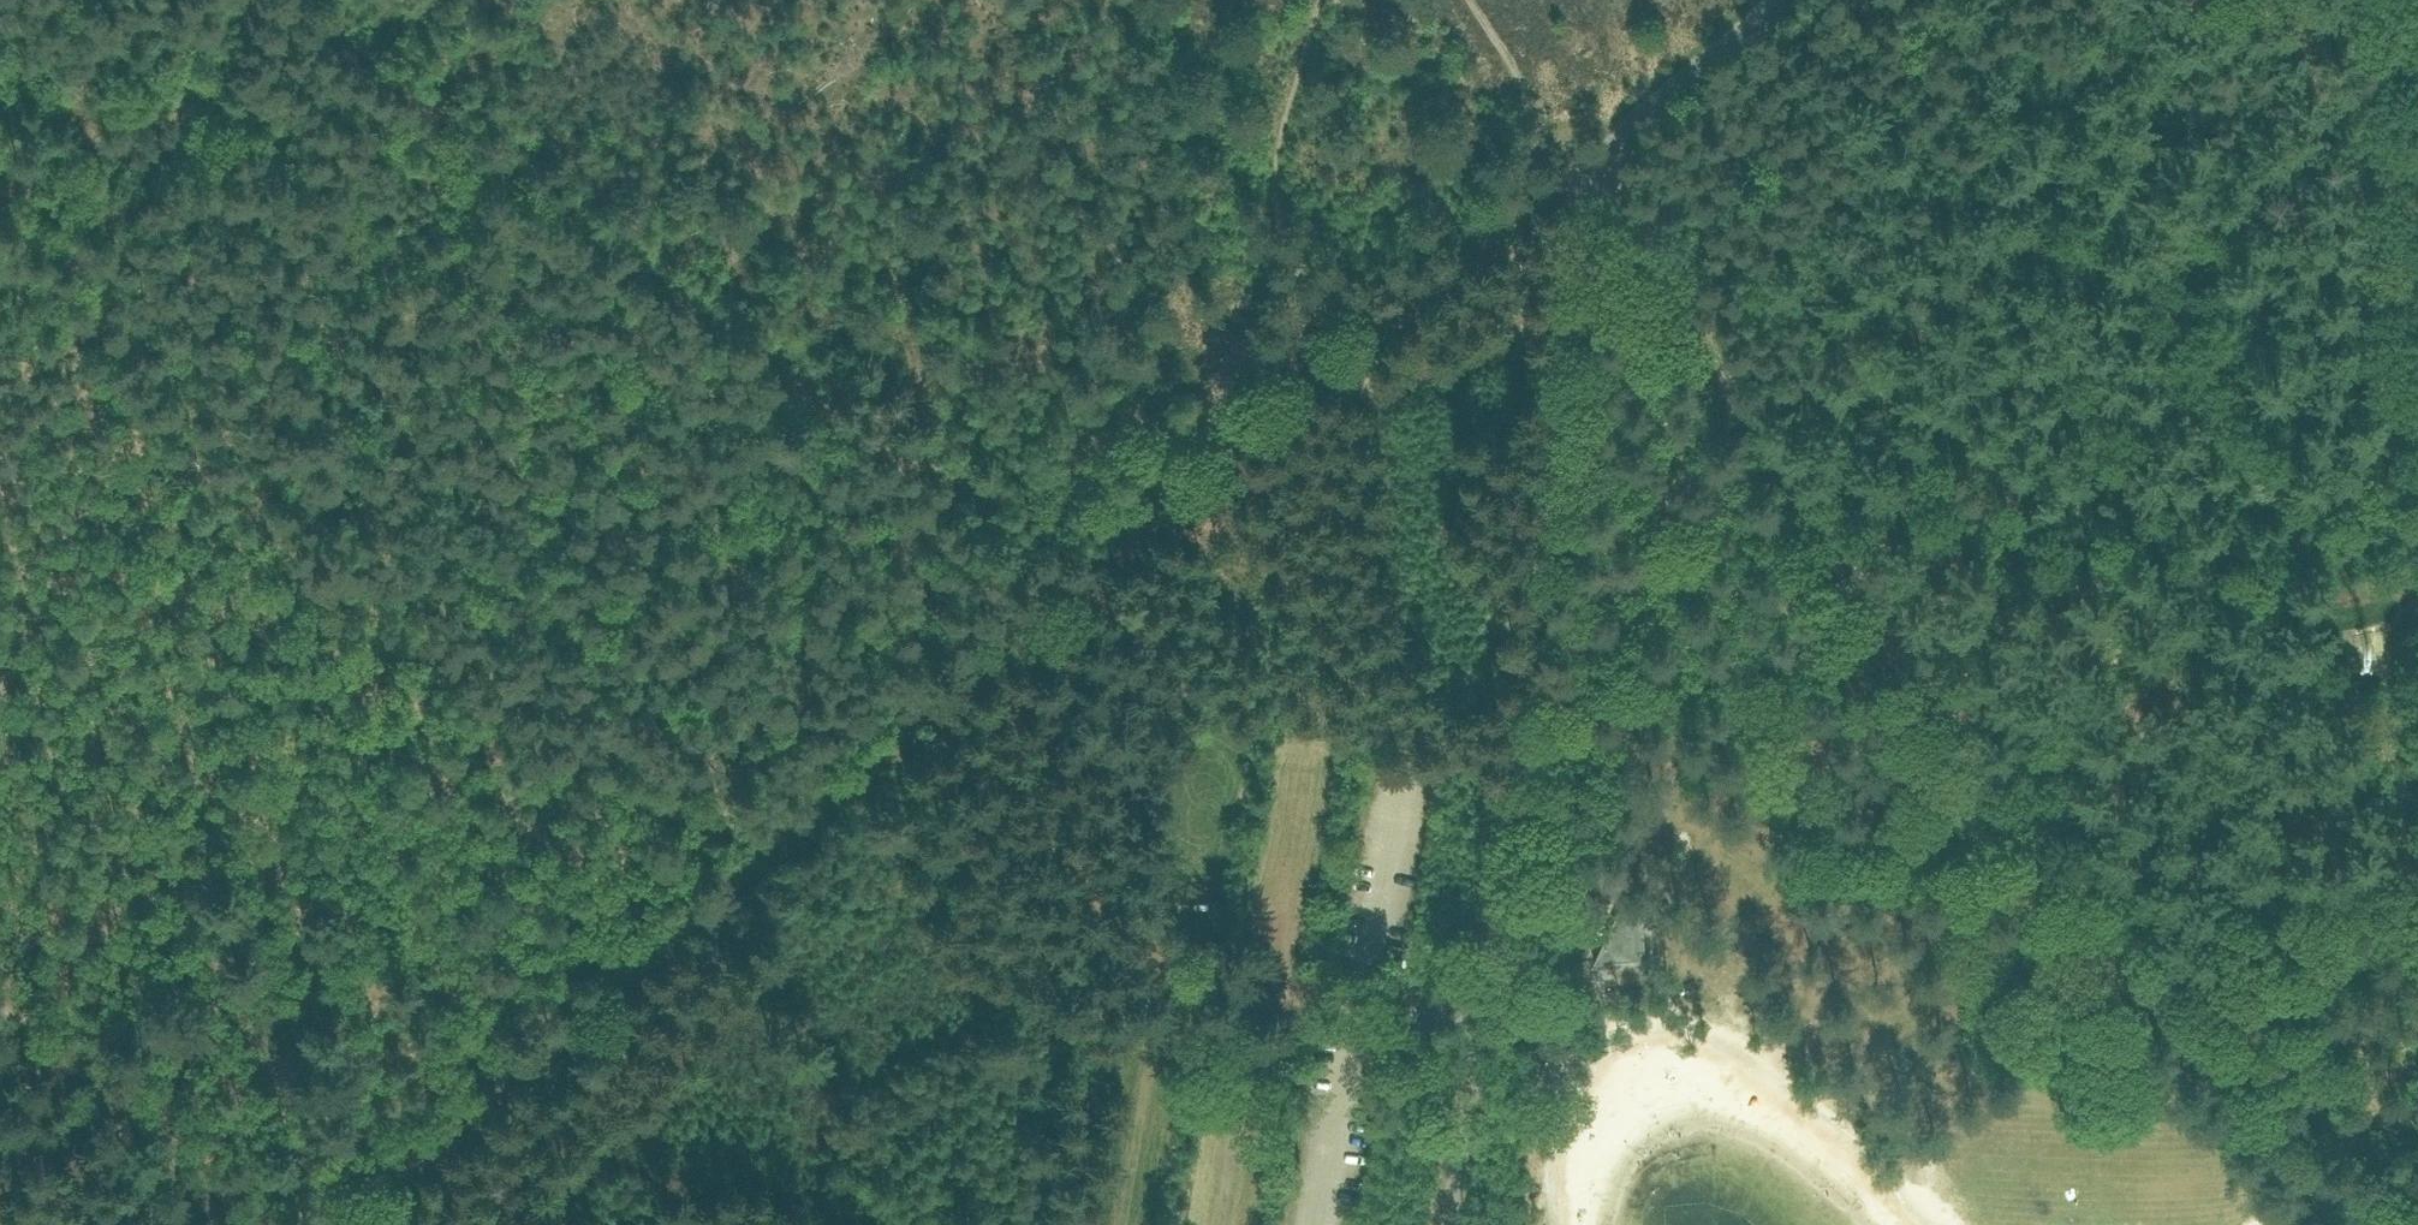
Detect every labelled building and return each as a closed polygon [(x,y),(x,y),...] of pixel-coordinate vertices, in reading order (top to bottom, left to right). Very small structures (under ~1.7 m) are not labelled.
[(1619,911),(1620,924),(1613,924),(1595,962),(1596,963),(1647,959),(1644,922),(1642,922),(1642,914),(1646,905),(1647,905),(1647,901),(1646,901),(1646,904),(1626,900),(1625,899),(1619,911)]
